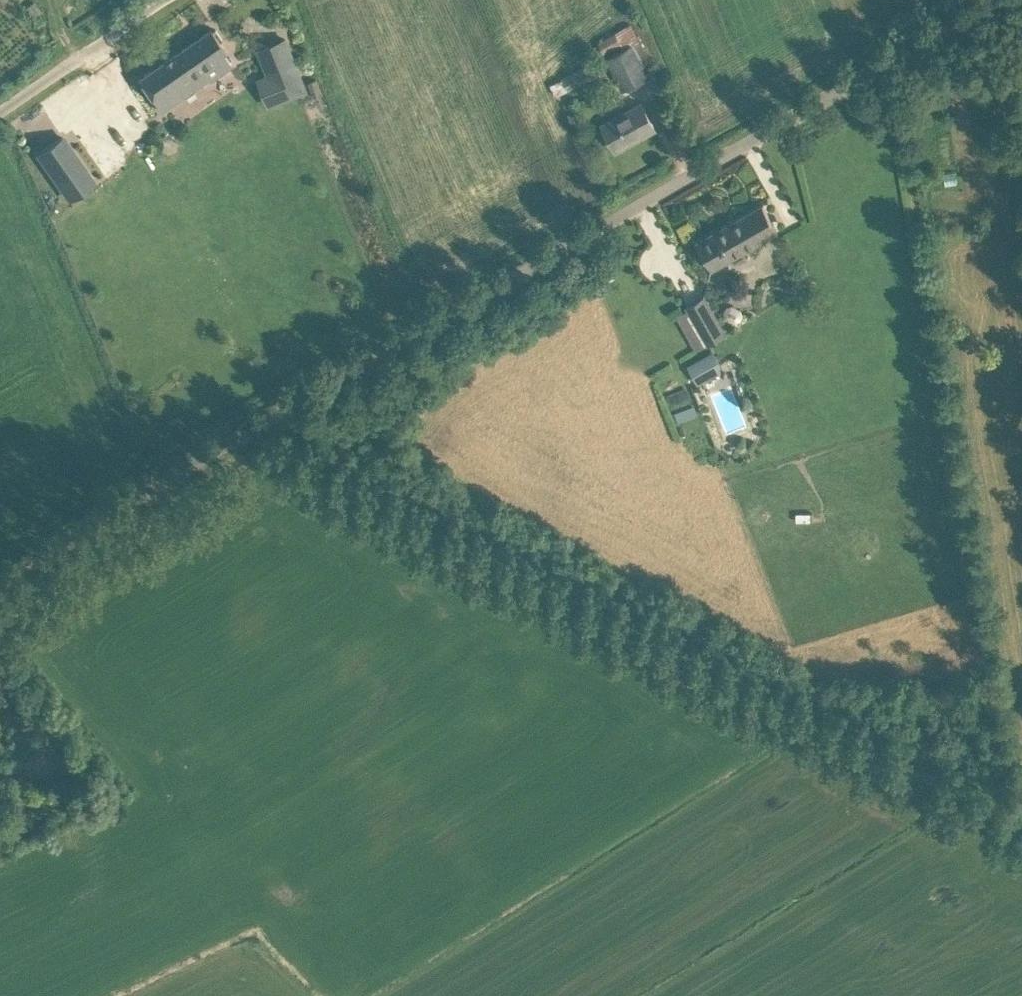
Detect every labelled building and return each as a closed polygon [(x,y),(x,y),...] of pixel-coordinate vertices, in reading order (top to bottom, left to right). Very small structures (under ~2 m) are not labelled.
[(644,66),(652,61),(631,22),(598,41),(604,53),(620,44),(622,48),(606,57),(624,89),(649,75),(644,66)] [(161,110),(208,77),(208,78),(209,79),(232,64),(231,63),(223,52),(226,50),(219,41),(223,38),(215,28),(214,29),(212,30),(210,28),(139,78),(161,110)] [(265,46),(258,49),(268,73),(269,74),(268,74),(269,75),(269,74),(278,71),(288,96),(306,89),(285,38),(265,46)] [(566,90),(597,75),(591,62),(560,77),(561,79),(550,84),(556,95),(566,90)] [(616,149),(655,127),(642,102),(602,123),(616,149)] [(65,134),(41,150),(73,195),(97,179),(65,134)] [(763,204),(697,242),(711,268),(778,230),(763,204)] [(687,305),(708,343),(726,333),(704,295),(687,305)] [(713,350),(688,364),(698,383),(719,371),(718,367),(721,365),(713,350)] [(797,512),(797,521),(814,521),(814,512),(797,512)]
